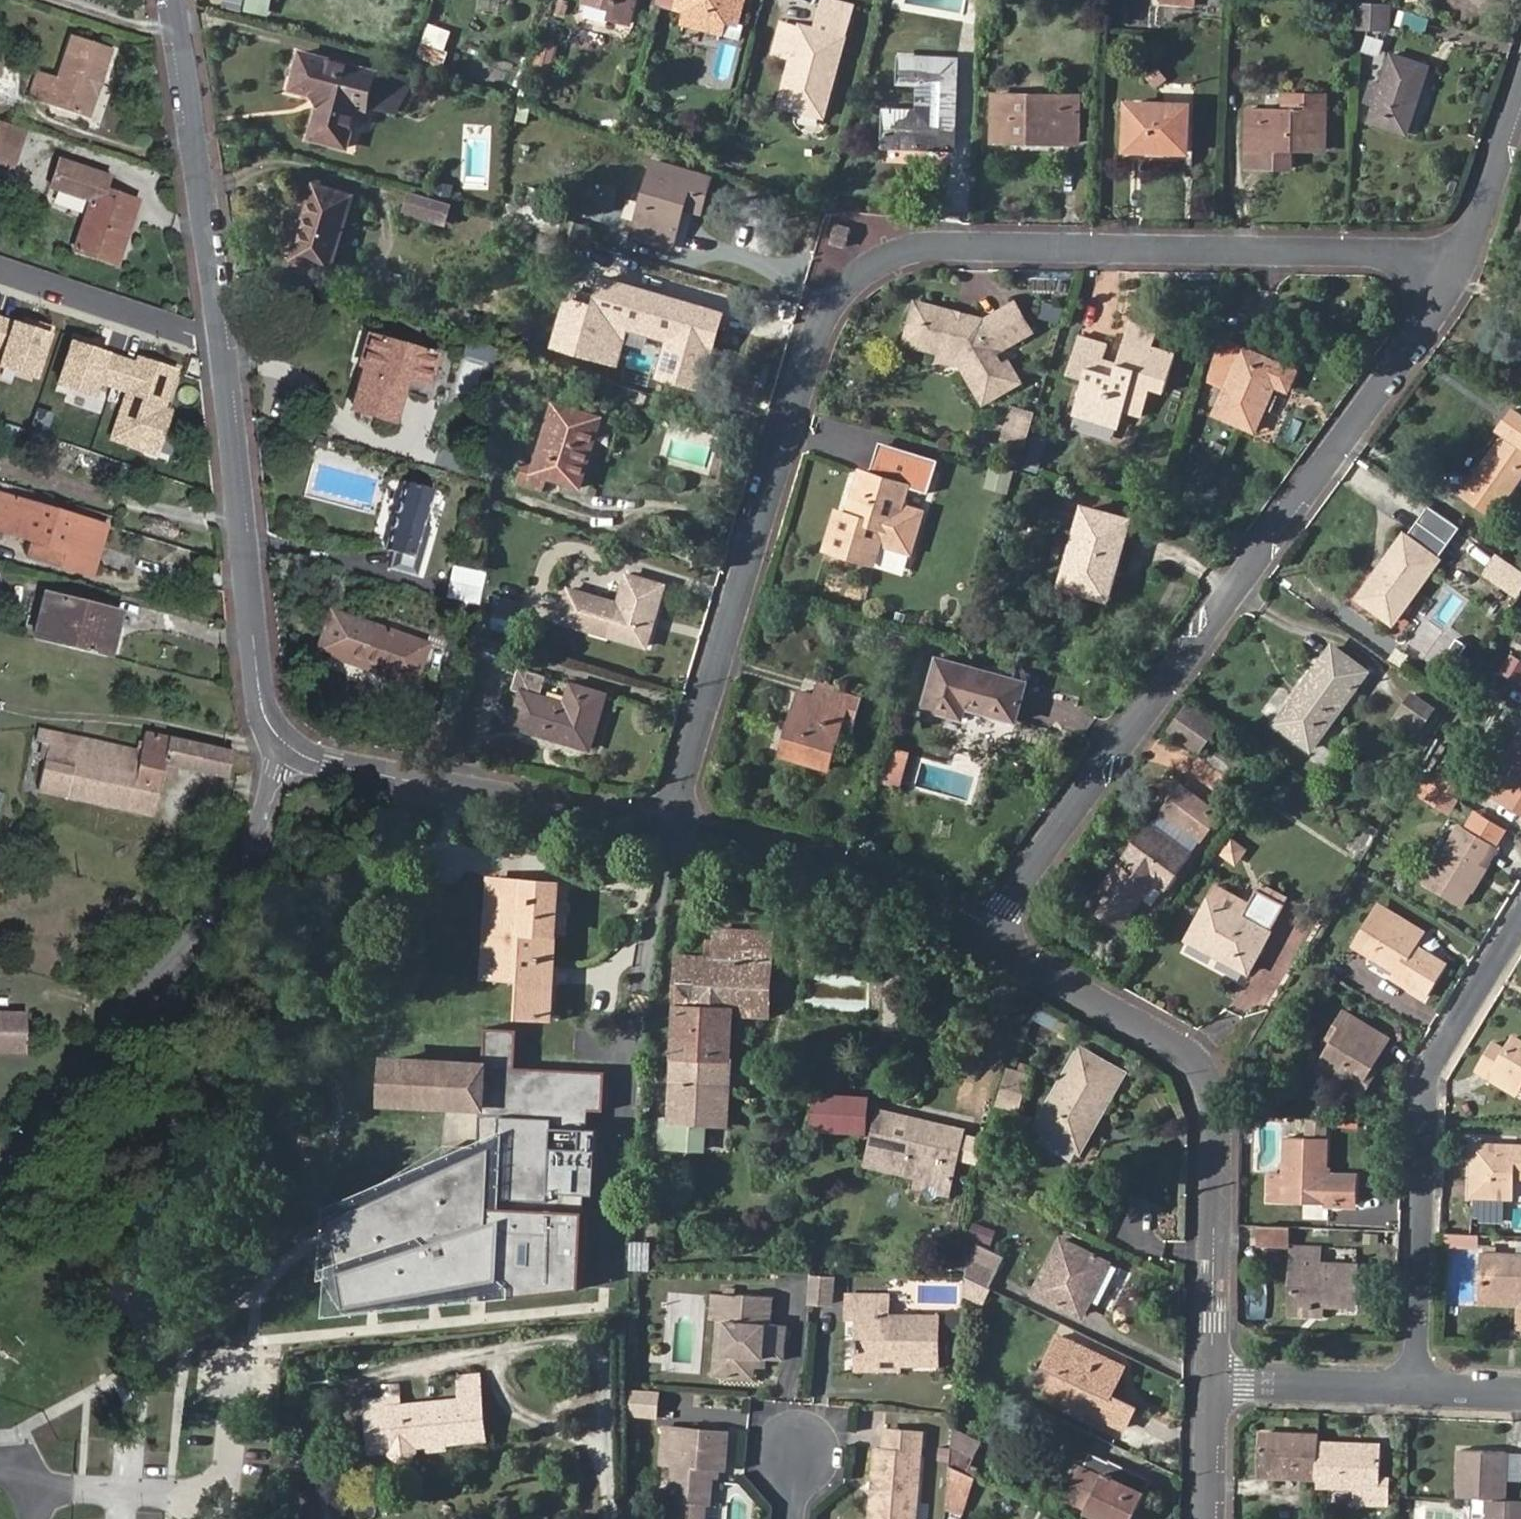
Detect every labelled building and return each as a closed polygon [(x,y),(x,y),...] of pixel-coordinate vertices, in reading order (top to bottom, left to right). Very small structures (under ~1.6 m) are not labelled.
[(244,11),(269,17),(273,0),(246,0),(244,11)] [(620,6),(617,16),(635,20),(640,0),(600,0),(620,6)] [(656,14),(669,17),(674,0),(660,0),(656,14)] [(674,0),(669,17),(681,21),(679,30),(717,41),(721,28),(730,31),(738,0),(674,0)] [(1197,8),(1197,0),(1160,0),(1160,6),(1197,8)] [(1354,25),(1389,29),(1391,3),(1362,0),(1355,0),(1354,25)] [(443,63),(452,30),(427,23),(418,57),(443,63)] [(818,112),(837,48),(816,42),(819,31),(805,27),(804,31),(782,25),(775,50),(792,55),(779,100),(818,112)] [(816,42),(837,48),(840,37),(819,31),(816,42)] [(74,36),(60,77),(40,71),(31,97),(92,119),(114,50),(74,36)] [(1366,36),(1363,56),(1382,59),(1385,39),(1366,36)] [(552,75),(559,45),(541,40),(534,71),(552,75)] [(310,99),(315,107),(307,134),(306,136),(328,143),(346,148),(353,120),(357,108),(357,107),(364,110),(375,71),(299,49),(291,78),(288,88),(305,93),(307,93),(310,99)] [(1392,53),(1369,119),(1406,131),(1428,65),(1413,60),(1392,53)] [(915,111),(905,110),(885,110),(884,145),(950,149),(954,57),(900,54),(899,82),(905,83),(905,92),(915,93),(915,111)] [(375,110),(404,114),(410,75),(381,71),(375,110)] [(905,92),(905,110),(915,111),(915,93),(905,92)] [(989,140),(1075,144),(1077,95),(991,93),(989,140)] [(1326,95),(1284,93),(1283,110),(1247,108),(1245,167),(1289,169),(1290,150),(1324,150),(1326,95)] [(1125,150),(1186,152),(1187,104),(1127,102),(1125,150)] [(1,121),(0,124),(0,148),(17,154),(25,130),(1,121)] [(0,148),(0,164),(12,168),(17,154),(0,148)] [(661,226),(674,230),(681,206),(699,211),(709,176),(651,159),(631,232),(657,240),(661,226)] [(116,265),(138,202),(106,191),(110,178),(62,161),(53,187),(90,200),(74,251),(116,265)] [(329,268),(350,193),(312,181),(291,256),(329,268)] [(532,188),(523,222),(556,231),(564,198),(532,188)] [(433,196),(410,189),(405,208),(442,219),(448,200),(433,196)] [(670,244),(674,230),(661,226),(657,240),(670,244)] [(841,228),(828,228),(827,239),(841,240),(841,228)] [(662,315),(645,372),(692,386),(716,302),(601,267),(592,294),(662,315)] [(954,350),(958,358),(981,399),(1015,379),(1005,361),(998,365),(990,351),(997,347),(1028,329),(1010,300),(980,318),(963,313),(962,318),(951,316),(953,310),(916,301),(903,345),(940,353),(942,347),(954,350)] [(1163,392),(1173,354),(1152,347),(1157,329),(1128,321),(1117,363),(1101,359),(1106,341),(1078,333),(1067,373),(1083,377),(1073,414),(1117,426),(1119,419),(1135,424),(1138,415),(1142,416),(1149,388),(1163,392)] [(361,367),(349,409),(394,422),(406,380),(428,386),(437,356),(364,336),(355,366),(361,367)] [(1254,430),(1273,385),(1286,391),(1294,371),(1243,348),(1224,339),(1212,380),(1226,386),(1214,413),(1254,430)] [(940,353),(958,358),(954,350),(942,347),(940,353)] [(998,365),(1005,361),(997,347),(990,351),(998,365)] [(580,486),(599,416),(553,402),(534,465),(521,460),(518,468),(520,472),(518,481),(544,489),(547,476),(580,486)] [(1001,437),(1026,445),(1037,409),(1011,402),(1001,437)] [(1510,408),(1495,430),(1501,435),(1472,477),(1460,493),(1490,515),(1502,498),(1520,471),(1520,416),(1510,408)] [(936,461),(887,448),(879,477),(861,472),(849,513),(838,510),(828,547),(879,560),(884,540),(913,548),(924,507),(905,502),(910,483),(929,488),(936,461)] [(986,487),(1007,492),(1013,467),(992,463),(986,487)] [(400,480),(380,549),(391,552),(386,567),(415,576),(429,527),(422,525),(432,489),(400,480)] [(905,502),(924,507),(929,488),(910,483),(905,502)] [(103,524),(4,494),(0,493),(0,529),(33,539),(30,553),(89,572),(103,524)] [(1085,506),(1063,584),(1108,596),(1130,518),(1085,506)] [(1396,621),(1438,560),(1403,535),(1360,597),(1396,621)] [(1490,580),(1503,590),(1518,569),(1504,559),(1490,580)] [(450,564),(445,597),(479,602),(484,569),(450,564)] [(1518,569),(1503,590),(1514,598),(1520,587),(1520,571),(1518,569)] [(591,607),(566,599),(560,619),(646,646),(663,586),(628,576),(620,605),(593,597),(591,607)] [(569,590),(566,599),(591,607),(593,597),(569,590)] [(90,652),(107,656),(117,613),(45,593),(34,638),(90,652)] [(334,658),(413,684),(426,645),(348,618),(334,658)] [(1313,746),(1367,670),(1335,646),(1300,694),(1297,692),(1277,721),(1313,746)] [(1501,676),(1520,681),(1520,656),(1507,653),(1501,676)] [(930,683),(924,707),(943,713),(961,718),(965,705),(1016,719),(1026,682),(937,657),(930,683)] [(589,748),(605,695),(570,684),(564,702),(540,695),(546,676),(517,668),(511,688),(520,691),(511,725),(589,748)] [(818,681),(814,694),(835,700),(837,692),(839,687),(818,681)] [(835,700),(814,694),(801,690),(782,755),(829,768),(844,714),(853,716),(858,698),(837,692),(835,700)] [(1406,694),(1394,710),(1414,725),(1426,708),(1406,694)] [(1186,701),(1167,730),(1203,753),(1222,724),(1186,701)] [(227,778),(232,751),(231,751),(204,745),(161,736),(144,732),(139,751),(39,729),(38,733),(36,740),(47,743),(38,787),(152,815),(164,764),(227,778)] [(900,787),(912,751),(891,743),(878,780),(900,787)] [(1503,782),(1485,771),(1474,789),(1520,818),(1520,753),(1503,782)] [(1464,780),(1441,765),(1432,780),(1450,792),(1455,795),(1464,780)] [(1214,766),(1201,783),(1213,792),(1225,775),(1214,766)] [(1450,792),(1432,780),(1423,794),(1441,805),(1450,792)] [(1180,783),(1160,810),(1198,838),(1217,810),(1180,783)] [(1163,889),(1190,852),(1149,822),(1091,902),(1122,926),(1154,881),(1163,889)] [(1421,882),(1458,905),(1495,845),(1457,822),(1421,882)] [(1219,853),(1236,864),(1248,847),(1231,835),(1219,853)] [(523,1006),(552,1007),(558,882),(485,878),(480,969),(525,971),(523,1006)] [(1243,914),(1209,896),(1187,938),(1247,971),(1284,903),(1256,888),(1243,914)] [(1373,899),(1368,907),(1384,916),(1389,908),(1373,899)] [(1384,916),(1368,907),(1350,938),(1394,967),(1390,976),(1422,995),(1441,963),(1418,949),(1414,954),(1407,949),(1415,935),(1384,916)] [(1384,916),(1415,935),(1420,927),(1389,908),(1384,916)] [(726,1124),(732,1014),(768,1016),(772,929),(715,926),(715,939),(706,938),(705,955),(675,954),(666,1121),(726,1124)] [(0,1011),(0,1050),(25,1050),(26,1012),(0,1011)] [(1363,1076),(1369,1066),(1386,1037),(1348,1013),(1338,1029),(1332,1039),(1326,1035),(1309,1064),(1360,1096),(1370,1079),(1363,1076)] [(479,1061),(380,1056),(378,1094),(477,1100),(474,1140),(463,1140),(462,1161),(473,1162),(473,1173),(464,1173),(357,1235),(394,1293),(463,1267),(460,1246),(473,1244),(480,1294),(576,1284),(581,1189),(591,1189),(594,1124),(584,1123),(585,1105),(600,1106),(602,1066),(512,1061),(514,1024),(481,1022),(479,1061)] [(1332,1039),(1338,1029),(1332,1025),(1326,1035),(1332,1039)] [(1512,1042),(1503,1055),(1491,1048),(1477,1072),(1501,1086),(1504,1082),(1518,1089),(1520,1084),(1520,1047),(1512,1042)] [(1078,1151),(1103,1107),(1123,1072),(1079,1047),(1034,1125),(1078,1151)] [(1376,1070),(1369,1066),(1363,1076),(1370,1079),(1376,1070)] [(1028,1074),(1007,1068),(1002,1084),(997,1102),(1018,1108),(1028,1074)] [(1512,1099),(1518,1089),(1504,1082),(1501,1086),(1498,1090),(1512,1099)] [(841,1132),(849,1093),(810,1091),(807,1130),(841,1132)] [(867,1094),(849,1093),(841,1132),(865,1134),(867,1094)] [(947,1193),(962,1131),(879,1111),(868,1158),(917,1170),(914,1184),(927,1204),(947,1193)] [(1265,1206),(1349,1209),(1350,1185),(1322,1184),(1323,1144),(1283,1143),(1281,1180),(1266,1179),(1265,1206)] [(1471,1144),(1470,1195),(1510,1197),(1511,1177),(1520,1177),(1520,1146),(1471,1144)] [(1482,1219),(1505,1220),(1506,1198),(1483,1197),(1482,1219)] [(975,1239),(992,1244),(997,1226),(980,1221),(975,1239)] [(1284,1228),(1254,1226),(1254,1243),(1283,1245),(1284,1228)] [(1059,1240),(1033,1293),(1081,1315),(1089,1298),(1098,1302),(1115,1267),(1059,1240)] [(1288,1308),(1319,1309),(1352,1311),(1354,1270),(1316,1268),(1316,1254),(1290,1252),(1288,1308)] [(1483,1253),(1482,1266),(1481,1292),(1520,1294),(1520,1254),(1483,1253)] [(966,1259),(965,1273),(964,1276),(985,1286),(992,1272),(966,1259)] [(1284,1260),(1258,1259),(1257,1273),(1283,1273),(1284,1260)] [(830,1273),(810,1272),(808,1298),(828,1299),(830,1273)] [(983,1303),(990,1289),(985,1286),(964,1276),(963,1293),(983,1303)] [(1250,1281),(1250,1312),(1266,1312),(1266,1282),(1250,1281)] [(719,1373),(727,1290),(709,1288),(707,1314),(716,1316),(711,1372),(719,1373)] [(766,1356),(778,1357),(784,1357),(787,1324),(769,1322),(772,1293),(727,1290),(719,1373),(764,1377),(765,1368),(766,1356)] [(1520,1327),(1520,1294),(1481,1292),(1480,1303),(1517,1305),(1517,1327),(1520,1327)] [(895,1358),(895,1363),(934,1365),(936,1317),(884,1315),(884,1294),(844,1294),(843,1317),(852,1318),(851,1364),(874,1364),(875,1357),(895,1358)] [(1319,1320),(1319,1309),(1288,1308),(1288,1318),(1319,1320)] [(958,1335),(958,1318),(943,1317),(943,1335),(958,1335)] [(1121,1365),(1057,1334),(1043,1365),(1056,1371),(1046,1391),(1122,1429),(1133,1407),(1107,1394),(1121,1365)] [(776,1369),(778,1357),(766,1356),(765,1368),(776,1369)] [(895,1372),(895,1363),(895,1358),(875,1357),(874,1364),(851,1364),(851,1370),(895,1372)] [(454,1375),(457,1400),(478,1397),(475,1373),(454,1375)] [(368,1449),(393,1446),(391,1432),(407,1430),(409,1445),(483,1437),(478,1397),(457,1400),(388,1406),(387,1396),(362,1399),(368,1449)] [(719,1468),(725,1469),(728,1432),(665,1427),(661,1465),(674,1466),(672,1502),(676,1502),(675,1518),(705,1518),(706,1504),(710,1504),(712,1477),(708,1476),(709,1467),(719,1468)] [(391,1432),(393,1446),(409,1445),(407,1430),(391,1432)] [(920,1434),(886,1431),(884,1451),(876,1450),(873,1482),(881,1483),(880,1497),(872,1497),(871,1517),(885,1518),(893,1518),(913,1518),(920,1434)] [(1258,1432),(1257,1439),(1286,1440),(1287,1433),(1258,1432)] [(1317,1439),(1317,1434),(1287,1433),(1286,1440),(1257,1439),(1256,1477),(1315,1479),(1317,1439)] [(1315,1479),(1315,1486),(1354,1488),(1355,1502),(1387,1503),(1388,1478),(1378,1477),(1380,1450),(1352,1448),(1352,1441),(1317,1439),(1315,1479)] [(1380,1443),(1352,1441),(1352,1448),(1380,1450),(1380,1443)] [(949,1465),(968,1474),(975,1458),(950,1446),(949,1465)] [(1456,1495),(1476,1496),(1488,1497),(1503,1497),(1504,1448),(1458,1446),(1456,1495)] [(1082,1510),(1099,1518),(1129,1518),(1149,1479),(1107,1458),(1105,1462),(1087,1453),(1081,1466),(1099,1475),(1082,1510)] [(964,1494),(972,1476),(968,1474),(949,1465),(947,1487),(964,1494)] [(1063,1501),(1082,1510),(1099,1475),(1081,1466),(1063,1501)] [(717,1477),(719,1468),(709,1467),(708,1476),(712,1477),(717,1477)] [(1503,1497),(1488,1497),(1476,1496),(1475,1518),(1520,1518),(1520,1498),(1503,1497)]
